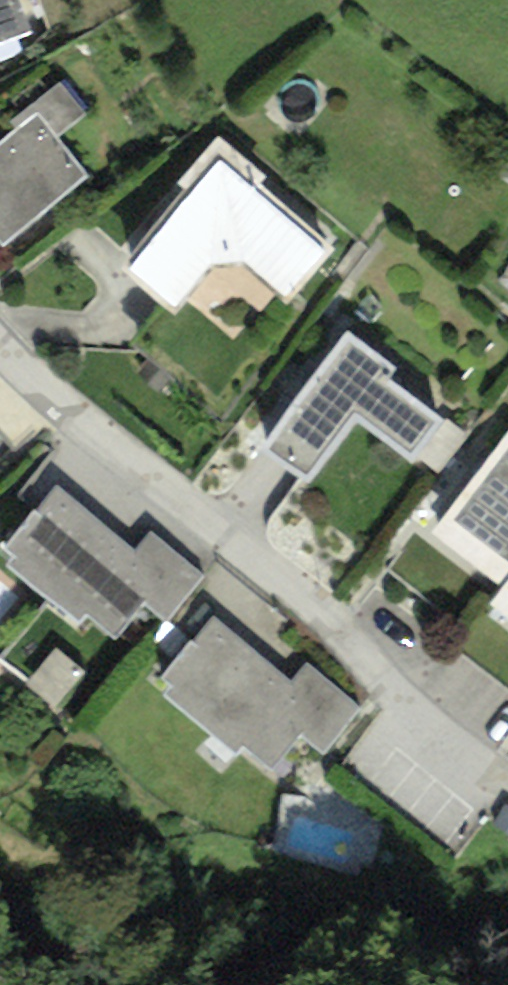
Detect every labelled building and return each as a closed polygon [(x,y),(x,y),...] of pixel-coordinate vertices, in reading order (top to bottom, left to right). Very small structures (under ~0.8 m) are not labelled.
[(32,33),(20,0),(0,0),(0,44),(32,33)] [(0,146),(0,243),(2,246),(88,177),(55,136),(82,114),(59,85),(13,122),(20,130),(0,146)] [(186,193),(125,268),(171,316),(214,264),(244,264),(286,304),(333,249),(261,183),(267,176),(221,138),(177,185),(186,193)] [(443,420),(390,378),(397,369),(348,331),(256,446),(308,487),(358,424),(413,467),(418,460),(436,475),(469,434),(446,416),(443,420)] [(431,532),(503,589),(491,604),(507,617),(507,435),(431,532)] [(143,603),(166,622),(202,575),(149,530),(134,549),(57,482),(4,546),(15,555),(8,563),(80,624),(88,615),(114,637),(143,603)] [(300,735),(323,754),(359,707),(306,662),(291,681),(214,614),(161,677),(172,687),(165,695),(237,756),(245,747),(271,769),(300,735)] [(33,683),(55,660),(31,639),(10,662),(33,683)] [(59,708),(86,677),(63,657),(36,688),(59,708)]
